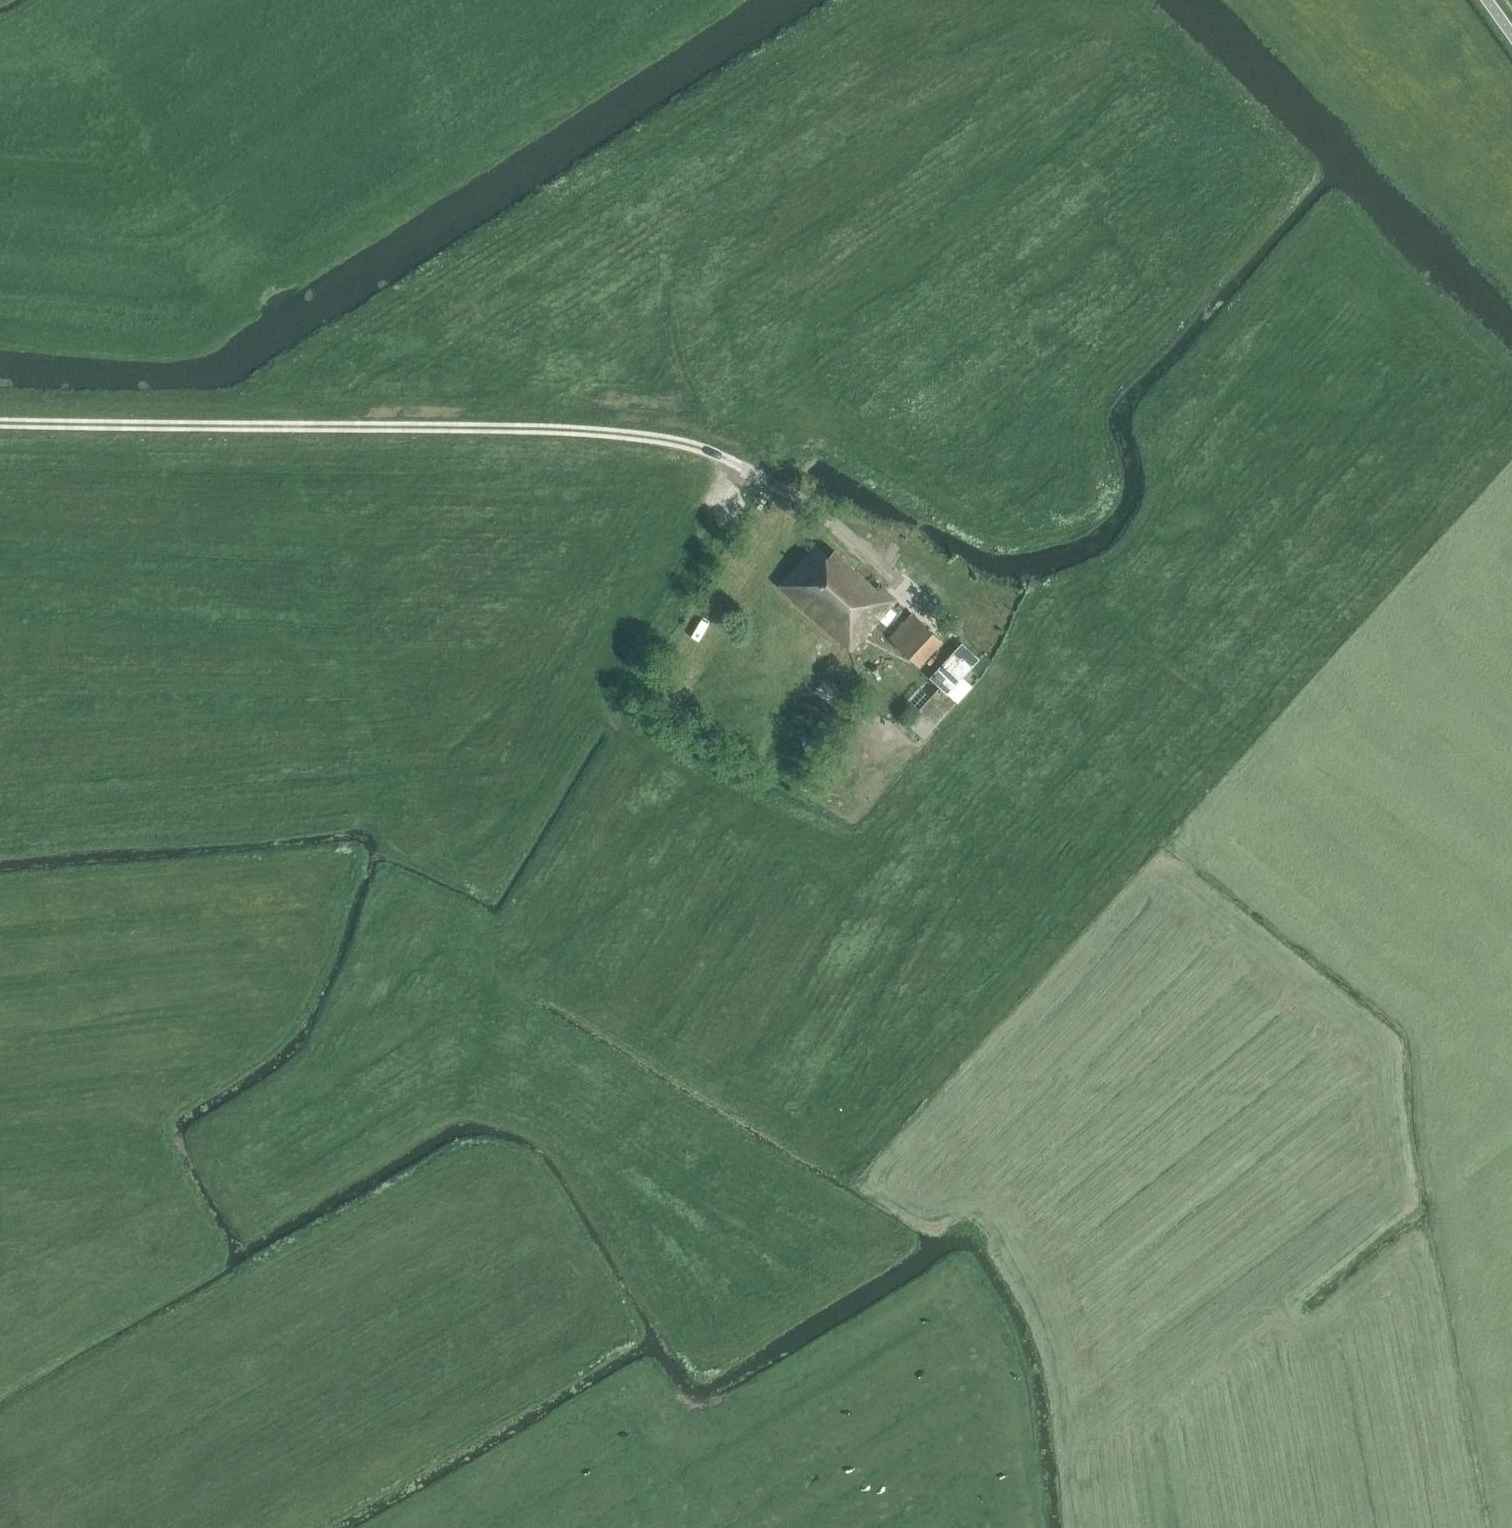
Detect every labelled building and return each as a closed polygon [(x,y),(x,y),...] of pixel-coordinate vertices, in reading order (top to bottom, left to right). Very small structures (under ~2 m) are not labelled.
[(778,587),(850,651),(897,599),(882,585),(878,589),(857,570),(834,550),(828,557),(815,545),(778,587)] [(941,639),(912,613),(890,637),(919,664),(941,639)] [(932,673),(955,650),(946,641),(923,664),(932,673)] [(948,693),(963,677),(980,658),(962,642),(929,677),(947,693),(948,693)] [(955,703),(940,690),(910,725),(925,738),(955,703)]
